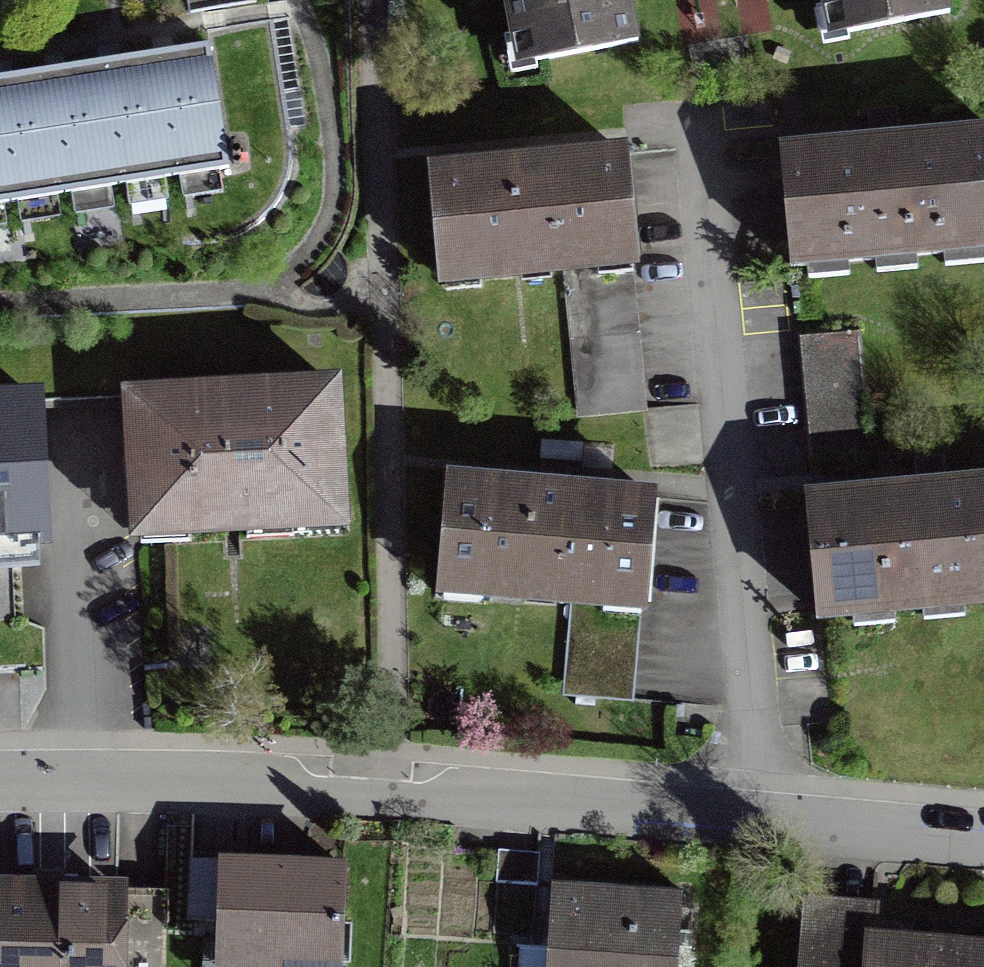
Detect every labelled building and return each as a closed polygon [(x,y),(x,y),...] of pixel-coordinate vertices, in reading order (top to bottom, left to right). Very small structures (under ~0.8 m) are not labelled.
[(257,305),(317,279),(347,241),(359,183),(350,0),(0,0),(0,320),(257,305)] [(642,45),(633,0),(500,0),(513,69),(642,45)] [(959,17),(956,0),(824,0),(832,41),(959,17)] [(797,275),(983,257),(983,130),(784,150),(797,275)] [(442,296),(565,283),(578,429),(649,423),(636,277),(643,277),(632,151),(430,170),(442,296)] [(800,336),(806,394),(861,388),(855,331),(800,336)] [(342,383),(128,396),(137,550),(352,537),(342,383)] [(867,452),(861,388),(806,394),(812,457),(867,452)] [(0,402),(0,556),(49,554),(41,400),(0,402)] [(652,495),(450,482),(442,594),(570,602),(564,696),(639,701),(652,495)] [(816,502),(828,624),(983,610),(983,486),(816,502)] [(542,854),(500,851),(493,933),(535,936),(542,854)] [(219,966),(346,966),(348,865),(221,862),(219,966)] [(127,888),(0,886),(0,966),(126,966),(127,888)] [(549,966),(681,966),(685,897),(553,891),(549,966)] [(878,937),(881,907),(801,900),(795,966),(983,966),(983,948),(878,937)]
